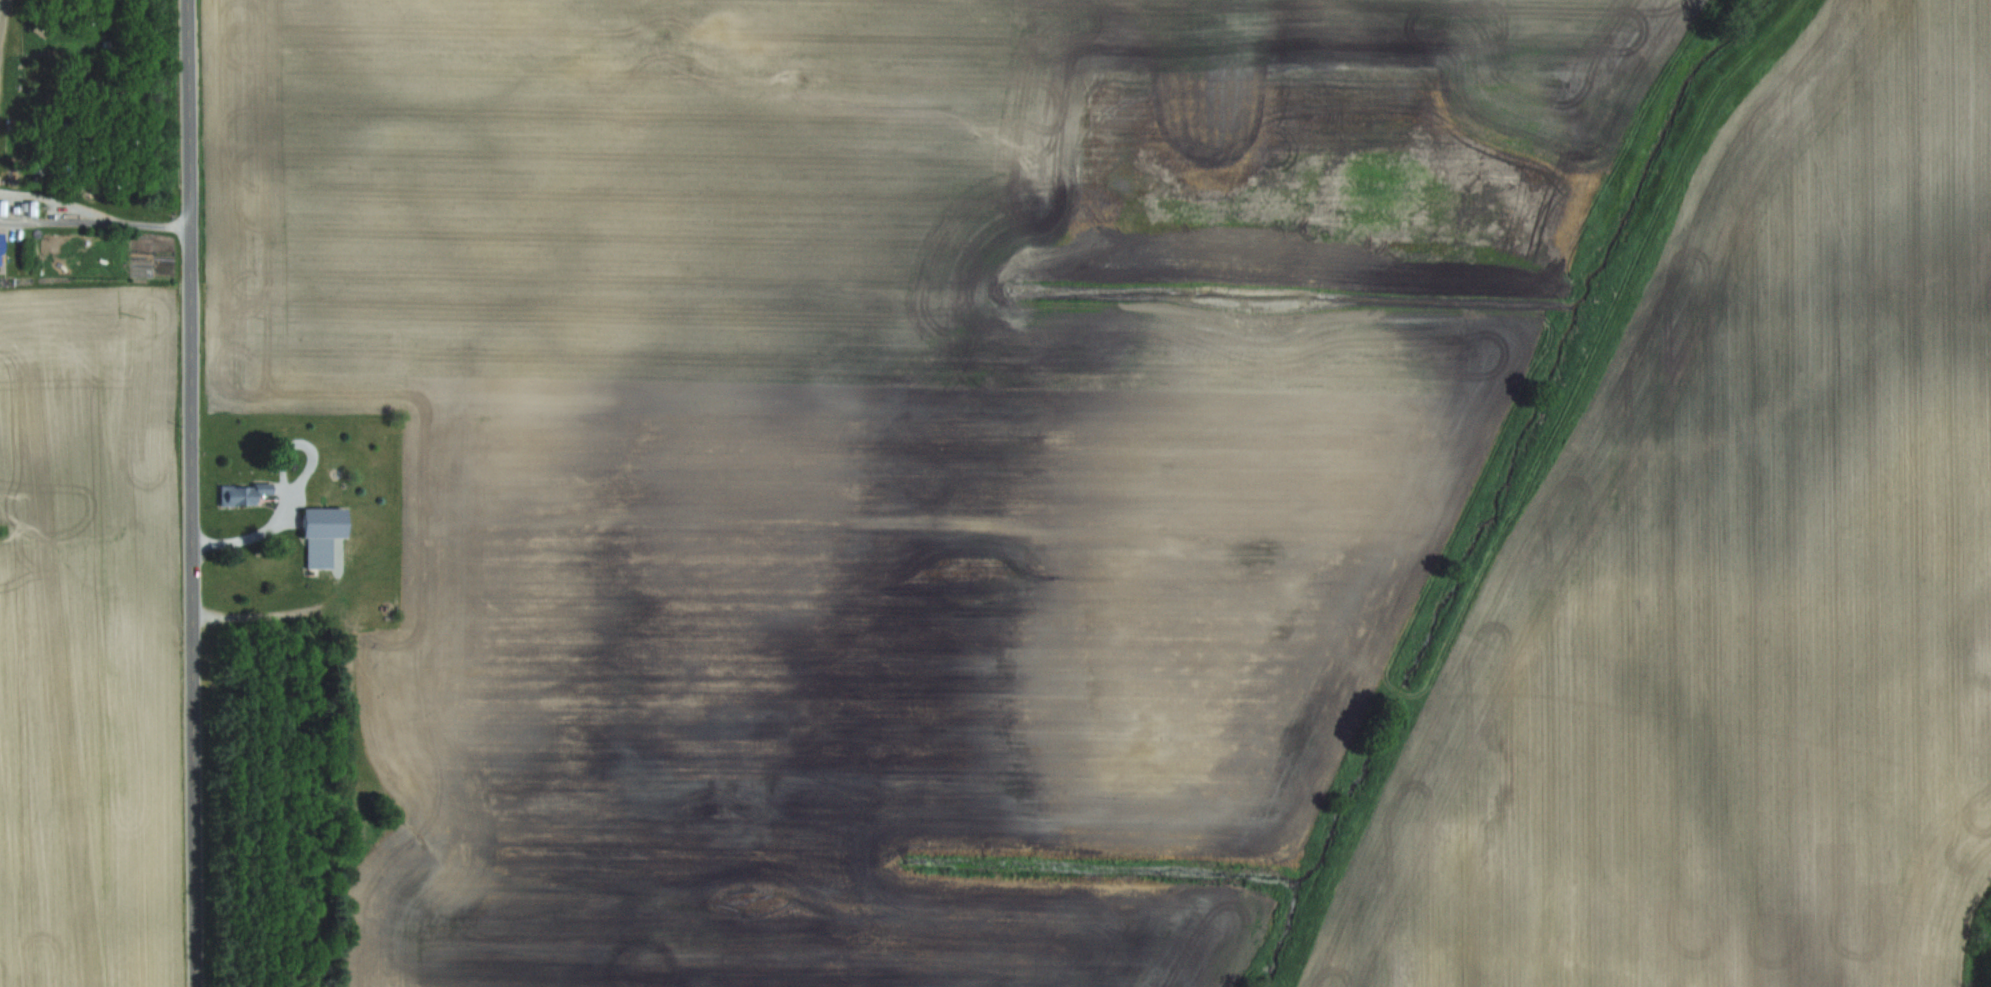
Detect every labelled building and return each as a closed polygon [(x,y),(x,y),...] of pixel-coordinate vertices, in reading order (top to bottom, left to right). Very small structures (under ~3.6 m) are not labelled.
[(254,504),(254,493),(266,493),(265,484),(219,484),(219,505),(254,504)] [(328,537),(340,537),(340,508),(298,508),(298,537),(306,537),(306,568),(328,568),(328,537)]
